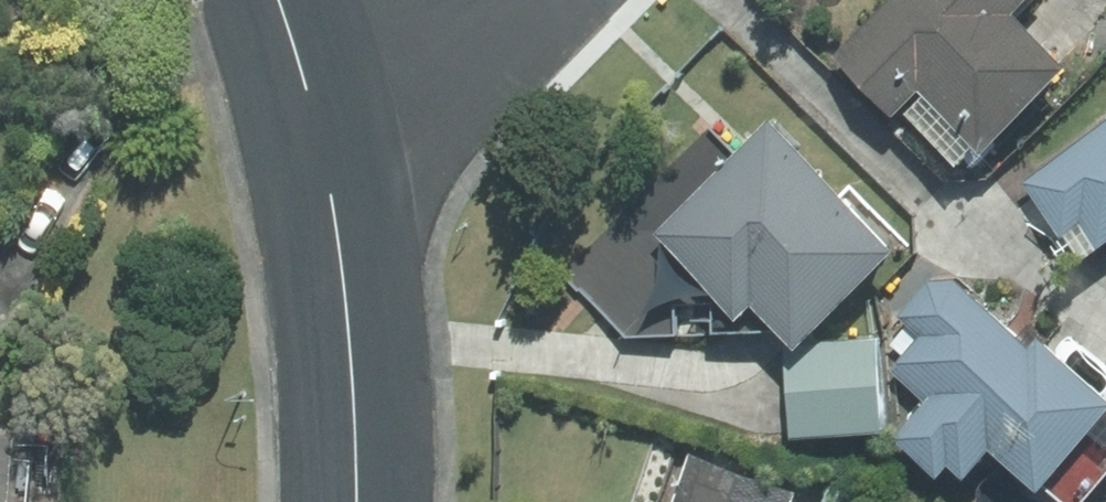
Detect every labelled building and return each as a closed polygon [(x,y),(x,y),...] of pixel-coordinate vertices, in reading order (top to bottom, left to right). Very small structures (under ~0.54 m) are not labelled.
[(850,49),(911,107),(937,80),(1002,142),(1085,55),(1031,5),(1036,0),(897,0),(850,49)] [(915,238),(779,112),(742,151),(669,229),(757,311),(771,296),(819,341),(915,238)] [(1036,180),(1076,231),(1095,216),(1105,229),(1105,125),(1036,180)] [(939,276),(907,314),(929,332),(907,358),(908,374),(939,398),(913,432),(956,465),(966,452),(989,470),(1011,442),(1065,483),(1105,429),(1105,372),(1054,332),(1047,341),(962,276),(939,276)] [(18,325),(0,281),(0,332),(18,325)] [(819,341),(793,343),(802,430),(899,420),(890,333),(819,341)] [(0,424),(0,501),(26,501),(30,426),(0,424)] [(699,451),(683,501),(806,501),(811,485),(699,451)]
